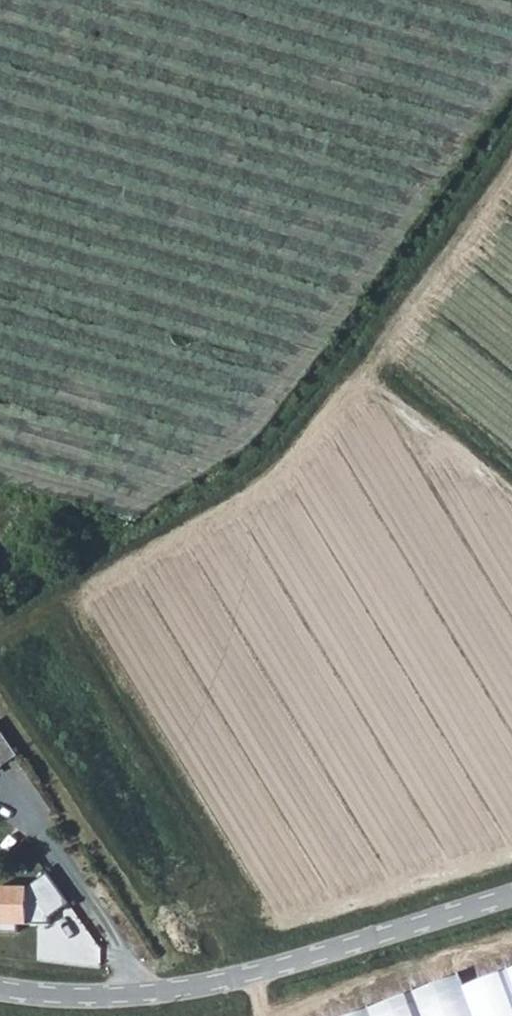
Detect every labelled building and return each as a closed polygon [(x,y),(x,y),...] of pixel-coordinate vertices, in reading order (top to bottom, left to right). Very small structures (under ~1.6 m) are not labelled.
[(2,717),(0,718),(0,765),(24,748),(2,717)] [(466,985),(461,972),(343,1015),(511,1015),(511,968),(466,985)]
